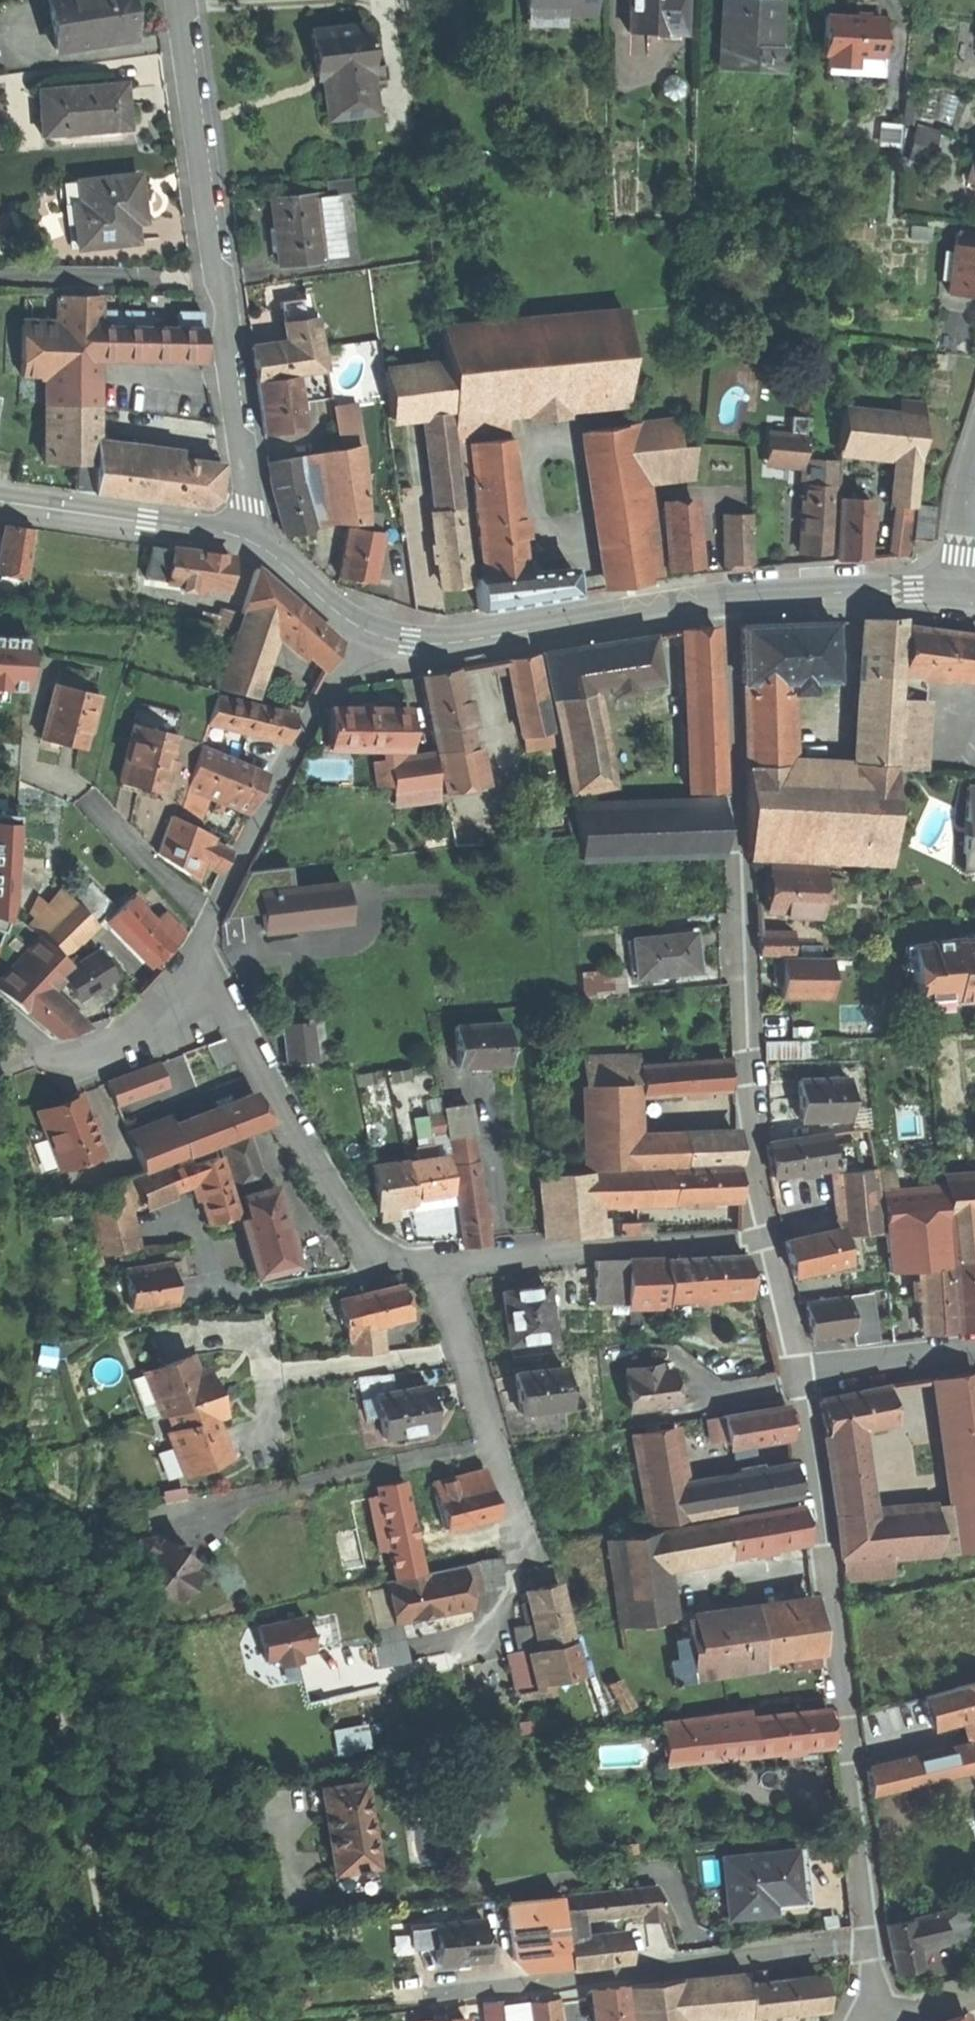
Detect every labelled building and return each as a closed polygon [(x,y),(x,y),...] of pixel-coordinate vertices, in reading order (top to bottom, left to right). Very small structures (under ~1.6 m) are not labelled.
[(55,50),(131,38),(126,10),(125,0),(47,0),(55,50)] [(527,9),(590,10),(591,0),(527,0),(527,9)] [(627,32),(682,33),(683,0),(627,0),(627,32)] [(720,20),(724,20),(722,60),(749,62),(749,68),(781,70),(782,49),(775,48),(777,1),(759,0),(721,0),(720,20)] [(851,15),(823,14),(822,52),(826,53),(877,55),(879,17),(851,15)] [(365,25),(311,32),(314,55),(316,74),(325,73),(331,115),(371,109),(368,89),(365,68),(370,68),(365,25)] [(883,55),(877,55),(826,53),(825,72),(882,74),(883,55)] [(386,66),(370,68),(365,68),(368,89),(389,86),(386,66)] [(68,136),(132,129),(130,108),(127,84),(63,92),(65,110),(68,136)] [(45,139),(68,136),(65,110),(41,113),(45,139)] [(882,123),(882,143),(903,143),(903,123),(882,123)] [(904,158),(927,164),(936,131),(913,124),(904,158)] [(970,164),(966,179),(973,181),(970,189),(974,191),(974,165),(970,164)] [(136,175),(78,183),(81,203),(72,204),(78,249),(136,241),(133,222),(142,221),(139,198),(136,175)] [(356,177),(329,181),(330,191),(358,187),(356,177)] [(311,194),(271,198),(274,226),(278,263),(318,259),(314,227),(340,224),(337,193),(311,196),(311,194)] [(956,243),(974,245),(974,232),(957,230),(956,243)] [(974,294),(974,245),(956,243),(954,243),(953,250),(950,278),(949,291),(974,294)] [(940,277),(950,278),(953,250),(943,249),(940,277)] [(57,291),(56,322),(97,323),(97,308),(98,292),(57,291)] [(281,300),(287,341),(290,358),(320,353),(310,296),(281,300)] [(97,308),(97,323),(149,324),(150,309),(97,308)] [(177,309),(176,324),(202,325),(203,310),(177,309)] [(451,409),(455,442),(472,440),(507,437),(503,408),(527,405),(529,418),(566,413),(565,401),(626,395),(624,309),(443,329),(446,361),(451,409)] [(96,373),(96,351),(97,323),(56,322),(20,321),(19,372),(37,372),(46,372),(96,373)] [(97,323),(96,351),(202,353),(202,340),(202,325),(176,324),(149,324),(97,323)] [(287,341),(252,347),(257,380),(323,369),(320,353),(290,358),(287,341)] [(446,361),(384,370),(391,417),(423,413),(448,410),(451,409),(446,361)] [(327,395),(323,369),(257,380),(262,406),(266,432),(303,426),(298,399),(327,395)] [(36,391),(37,372),(19,372),(19,391),(36,391)] [(95,407),(96,373),(46,372),(45,405),(95,407)] [(385,397),(334,405),(338,432),(389,424),(385,397)] [(94,444),(95,407),(45,405),(44,459),(75,460),(94,460),(94,444)] [(925,415),(844,407),(840,449),(899,455),(918,457),(920,457),(925,415)] [(454,452),(448,410),(423,413),(428,455),(432,454),(454,452)] [(641,421),(624,423),(628,446),(644,443),(650,483),(693,478),(692,443),(678,443),(679,420),(642,424),(641,421)] [(624,423),(589,429),(612,585),(648,579),(640,528),(656,526),(650,483),(644,443),(628,446),(624,423)] [(471,466),(475,504),(517,499),(510,436),(507,437),(472,440),(471,466)] [(748,449),(748,438),(732,437),(727,448),(748,449)] [(216,461),(94,444),(94,460),(75,460),(75,487),(204,504),(216,496),(217,485),(218,473),(216,461)] [(360,445),(338,449),(348,510),(332,512),(333,520),(367,523),(365,488),(360,445)] [(700,479),(731,480),(747,481),(748,449),(727,448),(701,448),(700,479)] [(338,449),(322,452),(332,512),(348,510),(338,449)] [(458,484),(454,452),(432,454),(437,487),(458,484)] [(913,506),(918,457),(899,455),(894,504),(897,505),(913,506)] [(298,457),(270,463),(272,486),(300,478),(298,457)] [(802,484),(803,484),(836,486),(837,459),(804,458),(802,484)] [(839,465),(839,488),(848,488),(848,465),(839,465)] [(314,526),(300,478),(272,486),(287,534),(300,530),(314,526)] [(731,480),(730,514),(751,514),(752,481),(747,481),(731,480)] [(661,505),(663,504),(695,501),(693,482),(659,485),(661,505)] [(461,506),(458,484),(437,487),(440,508),(460,506),(461,506)] [(803,484),(803,502),(829,503),(830,498),(836,498),(836,486),(803,484)] [(839,488),(838,497),(850,497),(850,488),(848,488),(839,488)] [(850,497),(838,497),(837,557),(851,558),(868,558),(869,497),(850,497)] [(475,504),(483,576),(483,578),(525,574),(525,572),(521,536),(517,499),(475,504)] [(695,501),(663,504),(669,569),(685,568),(701,566),(695,501)] [(829,503),(803,502),(800,551),(814,552),(827,553),(829,503)] [(917,503),(913,538),(931,540),(935,505),(917,503)] [(908,555),(913,506),(897,505),(892,553),(908,555)] [(462,521),(460,506),(440,508),(432,509),(434,525),(462,521)] [(730,514),(724,514),(725,563),(750,563),(751,514),(730,514)] [(470,580),(462,521),(434,525),(442,583),(456,581),(470,580)] [(7,522),(0,567),(0,571),(31,575),(36,527),(7,522)] [(381,531),(348,526),(340,576),(357,579),(372,581),(375,563),(378,548),(381,531)] [(663,577),(656,526),(640,528),(648,579),(663,577)] [(203,552),(152,545),(147,576),(184,581),(194,583),(227,588),(231,556),(203,552)] [(384,549),(378,548),(375,563),(382,564),(384,549)] [(296,602),(256,567),(243,612),(278,623),(296,602)] [(483,576),(474,577),(479,609),(527,600),(575,592),(572,567),(525,572),(525,574),(483,578),(483,576)] [(193,590),(194,583),(184,581),(183,588),(193,590)] [(338,639),(296,602),(278,623),(276,626),(323,668),(331,653),(338,639)] [(217,631),(232,635),(239,609),(225,605),(223,612),(217,631)] [(201,626),(217,631),(223,612),(205,610),(201,626)] [(253,695),(276,626),(278,623),(243,612),(220,686),(253,695)] [(872,620),(860,764),(895,766),(897,701),(903,618),(872,620)] [(788,623),(740,625),(742,683),(788,682),(812,681),(837,680),(834,621),(788,623)] [(974,681),(974,634),(945,630),(908,625),(902,671),(974,681)] [(714,627),(685,628),(692,792),(721,790),(714,627)] [(36,629),(0,629),(0,686),(13,686),(13,675),(37,674),(36,629)] [(543,652),(551,698),(593,691),(659,679),(650,633),(610,640),(543,652)] [(537,653),(506,659),(520,735),(522,735),(549,730),(551,730),(537,653)] [(435,672),(420,675),(436,755),(472,748),(457,668),(435,672)] [(813,690),(812,681),(788,682),(789,691),(813,690)] [(789,691),(788,682),(742,683),(745,765),(791,763),(791,760),(789,691)] [(59,741),(82,747),(86,729),(89,730),(98,695),(53,684),(41,737),(59,741)] [(610,784),(593,691),(551,698),(568,792),(610,784)] [(207,722),(215,724),(222,696),(214,694),(207,722)] [(215,724),(236,729),(243,701),(222,696),(215,724)] [(138,701),(133,723),(175,733),(181,711),(138,701)] [(288,712),(243,701),(236,729),(282,740),(285,726),(288,712)] [(927,702),(897,701),(895,766),(895,769),(925,770),(927,702)] [(369,707),(328,706),(327,747),(389,748),(407,748),(407,707),(369,707)] [(175,733),(133,723),(119,780),(140,786),(161,791),(175,733)] [(552,745),(549,730),(522,735),(525,750),(552,745)] [(204,733),(200,745),(224,755),(230,740),(204,733)] [(224,755),(200,745),(188,786),(210,795),(248,811),(257,792),(266,773),(224,755)] [(389,748),(388,760),(407,757),(407,748),(389,748)] [(479,784),(472,748),(436,755),(443,791),(479,784)] [(407,757),(388,760),(396,808),(438,801),(431,753),(407,757)] [(860,764),(791,760),(791,763),(793,805),(893,810),(895,769),(895,766),(860,764)] [(747,802),(793,805),(791,763),(745,765),(747,802)] [(968,785),(967,819),(974,819),(974,785),(968,785)] [(200,820),(210,795),(188,786),(180,811),(200,820)] [(723,854),(721,800),(571,805),(580,859),(723,854)] [(891,862),(893,810),(793,805),(747,802),(748,855),(891,862)] [(23,816),(0,814),(0,925),(17,926),(23,816)] [(25,846),(50,846),(50,822),(24,823),(25,846)] [(217,843),(219,839),(187,823),(185,826),(174,847),(196,858),(219,869),(223,860),(229,849),(217,843)] [(965,833),(964,867),(974,868),(974,834),(965,833)] [(169,859),(189,871),(196,858),(174,847),(169,859)] [(824,867),(768,865),(767,904),(785,905),(785,913),(823,915),(824,867)] [(306,873),(280,877),(283,892),(258,896),(261,917),(264,938),(314,930),(306,873)] [(40,932),(64,955),(114,904),(89,880),(71,899),(40,932)] [(28,921),(40,932),(71,899),(60,889),(28,921)] [(136,891),(130,896),(139,905),(144,900),(136,891)] [(130,896),(110,916),(152,960),(163,950),(173,941),(154,921),(139,905),(130,896)] [(163,911),(154,921),(173,941),(183,931),(163,911)] [(793,928),(759,927),(759,952),(793,952),(793,928)] [(628,940),(631,977),(697,970),(695,952),(693,934),(628,940)] [(25,1011),(43,989),(67,962),(37,936),(0,979),(0,989),(25,1011)] [(967,943),(961,943),(961,938),(930,940),(930,943),(911,944),(913,981),(917,980),(918,995),(956,992),(963,999),(974,998),(974,942),(967,943)] [(62,971),(77,995),(92,986),(110,975),(95,951),(62,971)] [(831,957),(777,956),(777,974),(783,975),(783,984),(782,997),(831,997),(831,957)] [(611,969),(581,973),(583,998),(614,995),(611,969)] [(81,1026),(43,989),(25,1011),(54,1034),(81,1026)] [(285,1022),(289,1061),(315,1058),(311,1019),(285,1022)] [(457,1023),(457,1064),(484,1064),(507,1063),(506,1022),(457,1023)] [(222,1036),(206,1044),(217,1066),(233,1058),(222,1036)] [(767,1040),(767,1056),(817,1055),(817,1038),(767,1040)] [(581,1059),(582,1086),(630,1083),(640,1082),(639,1065),(638,1056),(581,1059)] [(725,1060),(667,1063),(669,1093),(727,1090),(726,1074),(725,1060)] [(106,1081),(116,1106),(164,1082),(157,1062),(130,1072),(106,1081)] [(667,1063),(639,1065),(640,1082),(640,1095),(669,1093),(667,1063)] [(849,1078),(800,1079),(800,1098),(801,1119),(850,1118),(849,1078)] [(630,1083),(582,1086),(587,1170),(635,1167),(633,1140),(630,1083)] [(267,1122),(251,1092),(206,1110),(218,1141),(267,1122)] [(46,1134),(58,1168),(101,1152),(82,1100),(61,1108),(39,1116),(46,1134)] [(441,1107),(445,1137),(472,1133),(468,1103),(441,1107)] [(173,1123),(186,1154),(218,1141),(206,1110),(173,1123)] [(143,1170),(186,1154),(173,1123),(133,1144),(143,1170)] [(43,1173),(58,1168),(46,1134),(31,1140),(43,1173)] [(247,1134),(220,1143),(236,1189),(263,1181),(247,1134)] [(770,1159),(773,1176),(835,1166),(832,1147),(830,1134),(768,1143),(770,1159)] [(735,1135),(683,1137),(684,1162),(737,1159),(735,1135)] [(683,1137),(633,1140),(635,1167),(684,1164),(684,1162),(683,1137)] [(838,1146),(832,1147),(835,1166),(836,1172),(860,1169),(857,1140),(838,1142),(838,1146)] [(415,1149),(417,1160),(435,1157),(433,1146),(415,1149)] [(217,1155),(190,1164),(195,1181),(207,1221),(221,1217),(235,1212),(217,1155)] [(417,1160),(407,1161),(413,1199),(437,1195),(443,1194),(450,1193),(444,1155),(435,1157),(417,1160)] [(187,1156),(162,1165),(172,1190),(195,1181),(190,1164),(187,1156)] [(453,1165),(457,1195),(481,1191),(476,1156),(471,1157),(472,1162),(453,1165)] [(413,1199),(407,1161),(372,1167),(378,1204),(396,1201),(413,1199)] [(162,1165),(120,1181),(123,1189),(130,1206),(132,1205),(137,1204),(142,1201),(172,1190),(162,1165)] [(737,1167),(645,1171),(647,1198),(645,1198),(645,1203),(737,1200),(737,1185),(737,1167)] [(873,1168),(860,1169),(836,1172),(834,1172),(841,1229),(841,1235),(882,1238),(873,1168)] [(542,1238),(592,1235),(591,1218),(591,1205),(590,1197),(589,1173),(589,1171),(539,1173),(542,1238)] [(645,1171),(589,1173),(590,1197),(628,1198),(645,1198),(647,1198),(645,1171)] [(948,1220),(974,1218),(974,1174),(944,1176),(948,1220)] [(274,1185),(241,1195),(246,1214),(238,1216),(255,1277),(296,1265),(286,1227),(274,1185)] [(883,1192),(886,1231),(943,1226),(940,1187),(883,1192)] [(138,1227),(132,1205),(130,1206),(123,1189),(97,1194),(105,1251),(137,1246),(138,1227)] [(457,1195),(460,1211),(484,1208),(481,1191),(457,1195)] [(438,1203),(437,1195),(413,1199),(414,1207),(438,1203)] [(405,1208),(414,1207),(413,1199),(396,1201),(398,1214),(405,1213),(405,1208)] [(390,1215),(398,1214),(396,1201),(378,1204),(380,1217),(390,1215)] [(484,1208),(460,1211),(460,1217),(457,1218),(458,1225),(462,1224),(465,1248),(478,1246),(489,1244),(484,1208)] [(605,1218),(591,1218),(592,1235),(606,1235),(605,1218)] [(951,1262),(974,1260),(974,1223),(974,1218),(948,1220),(951,1262)] [(620,1223),(620,1236),(639,1235),(638,1222),(620,1223)] [(943,1226),(886,1231),(889,1270),(917,1268),(946,1265),(943,1226)] [(843,1248),(841,1235),(841,1229),(786,1241),(790,1260),(794,1274),(846,1263),(843,1248)] [(679,1258),(663,1259),(665,1299),(747,1294),(746,1276),(745,1255),(690,1258),(679,1258)] [(627,1301),(665,1299),(663,1259),(663,1258),(626,1259),(627,1301)] [(627,1312),(627,1301),(626,1259),(589,1261),(593,1301),(609,1301),(611,1311),(627,1312)] [(951,1262),(957,1326),(974,1324),(974,1260),(951,1262)] [(170,1261),(126,1268),(133,1308),(176,1301),(173,1282),(170,1261)] [(951,1326),(946,1265),(917,1268),(922,1328),(938,1327),(951,1326)] [(339,1300),(350,1340),(383,1331),(382,1322),(409,1315),(405,1299),(401,1284),(339,1300)] [(546,1286),(503,1291),(506,1319),(509,1342),(553,1337),(546,1286)] [(870,1290),(848,1293),(854,1331),(855,1341),(877,1337),(870,1290)] [(848,1293),(807,1299),(812,1337),(836,1333),(854,1331),(848,1293)] [(385,1351),(383,1331),(350,1340),(352,1355),(385,1351)] [(189,1353),(150,1368),(157,1386),(151,1388),(159,1411),(165,1409),(204,1395),(201,1386),(195,1370),(189,1353)] [(625,1377),(630,1410),(676,1403),(674,1387),(671,1371),(660,1372),(659,1364),(627,1369),(627,1376),(625,1377)] [(562,1366),(513,1372),(515,1392),(518,1411),(567,1405),(562,1366)] [(203,1367),(195,1370),(201,1386),(209,1383),(206,1374),(203,1367)] [(144,1370),(151,1388),(157,1386),(150,1368),(144,1370)] [(365,1399),(378,1397),(377,1394),(398,1391),(395,1372),(362,1377),(365,1399)] [(942,1377),(949,1426),(974,1423),(974,1375),(974,1373),(955,1376),(942,1377)] [(209,1383),(201,1386),(204,1395),(209,1408),(217,1405),(209,1383)] [(398,1391),(377,1394),(378,1397),(380,1414),(384,1436),(435,1427),(432,1407),(429,1386),(398,1391)] [(819,1399),(826,1437),(858,1430),(894,1423),(887,1386),(849,1393),(819,1399)] [(209,1408),(204,1395),(165,1409),(172,1428),(166,1430),(175,1454),(181,1451),(187,1468),(226,1454),(212,1415),(209,1408)] [(368,1416),(380,1414),(378,1397),(365,1399),(368,1416)] [(219,1409),(217,1405),(209,1408),(212,1415),(220,1412),(219,1409)] [(785,1405),(744,1412),(747,1433),(748,1439),(774,1435),(790,1427),(785,1405)] [(744,1412),(708,1417),(712,1439),(727,1437),(747,1433),(744,1412)] [(651,1425),(652,1431),(674,1427),(672,1421),(651,1425)] [(949,1426),(960,1502),(965,1550),(974,1548),(974,1423),(949,1426)] [(652,1431),(633,1434),(649,1525),(690,1518),(683,1482),(674,1427),(652,1431)] [(824,1437),(836,1516),(870,1512),(858,1430),(826,1437),(824,1437)] [(748,1439),(747,1433),(727,1437),(728,1442),(748,1439)] [(181,1471),(187,1468),(181,1451),(175,1454),(181,1471)] [(788,1464),(726,1475),(731,1506),(794,1495),(791,1480),(788,1464)] [(489,1491),(484,1471),(434,1482),(444,1527),(494,1516),(489,1491)] [(726,1475),(683,1482),(690,1518),(732,1510),(731,1506),(726,1475)] [(404,1480),(376,1487),(378,1497),(406,1491),(404,1480)] [(431,1482),(432,1486),(406,1491),(415,1533),(444,1527),(434,1482),(431,1482)] [(389,1549),(396,1579),(424,1573),(422,1563),(415,1533),(406,1491),(378,1497),(389,1549)] [(380,1551),(389,1549),(378,1497),(369,1499),(380,1551)] [(960,1502),(933,1505),(938,1553),(965,1550),(960,1502)] [(800,1505),(723,1519),(729,1555),(807,1541),(803,1520),(800,1505)] [(870,1512),(836,1516),(841,1563),(844,1563),(890,1558),(938,1553),(933,1505),(870,1512)] [(665,1566),(729,1555),(723,1519),(659,1530),(665,1566)] [(606,1539),(614,1584),(667,1574),(665,1566),(659,1530),(606,1539)] [(168,1542),(164,1538),(165,1537),(157,1532),(156,1534),(153,1535),(140,1537),(143,1555),(150,1559),(138,1578),(155,1589),(158,1585),(178,1598),(195,1571),(190,1568),(195,1559),(185,1552),(184,1544),(174,1545),(168,1542)] [(502,1556),(483,1560),(489,1590),(505,1586),(502,1569),(505,1568),(502,1556)] [(892,1576),(890,1558),(844,1563),(846,1581),(892,1576)] [(422,1563),(424,1573),(437,1570),(435,1560),(422,1563)] [(476,1561),(462,1564),(468,1593),(482,1590),(476,1561)] [(396,1579),(389,1580),(397,1620),(443,1612),(443,1610),(458,1606),(471,1604),(468,1593),(462,1564),(437,1570),(424,1573),(396,1579)] [(200,1574),(195,1571),(178,1598),(183,1600),(200,1574)] [(671,1596),(667,1574),(614,1584),(618,1605),(671,1596)] [(541,1587),(526,1591),(533,1622),(541,1656),(537,1657),(537,1659),(542,1678),(578,1670),(558,1583),(541,1587)] [(674,1617),(671,1596),(618,1605),(621,1626),(674,1617)] [(814,1608),(756,1616),(762,1660),(820,1652),(816,1628),(814,1608)] [(263,1619),(268,1662),(320,1656),(315,1613),(263,1619)] [(704,1668),(762,1660),(756,1616),(728,1620),(697,1624),(699,1636),(704,1668)] [(523,1662),(537,1659),(537,1657),(541,1656),(533,1622),(515,1626),(523,1662)] [(374,1630),(378,1646),(407,1639),(403,1623),(374,1630)] [(763,1665),(762,1660),(704,1668),(699,1636),(681,1638),(686,1676),(721,1671),(763,1665)] [(407,1639),(378,1646),(383,1667),(411,1660),(407,1639)] [(516,1684),(542,1678),(537,1659),(523,1662),(512,1665),(516,1684)] [(764,1669),(763,1665),(721,1671),(722,1675),(764,1669)] [(544,1688),(542,1678),(516,1684),(519,1694),(544,1688)] [(947,1689),(955,1720),(967,1717),(974,1749),(974,1682),(947,1689)] [(931,1726),(955,1720),(947,1689),(923,1696),(927,1713),(931,1726)] [(826,1708),(749,1716),(754,1753),(830,1744),(828,1725),(826,1708)] [(715,1757),(754,1753),(749,1716),(749,1709),(660,1721),(665,1760),(714,1755),(715,1757)] [(336,1727),(340,1751),(374,1746),(369,1721),(336,1727)] [(969,1746),(934,1754),(939,1778),(974,1770),(969,1746)] [(878,1768),(866,1770),(871,1793),(939,1778),(934,1754),(933,1751),(877,1764),(878,1768)] [(363,1781),(321,1787),(334,1872),(376,1865),(363,1781)] [(805,1847),(722,1856),(728,1916),(772,1911),(772,1909),(771,1900),(798,1897),(796,1880),(809,1879),(808,1866),(805,1847)] [(380,1887),(376,1865),(334,1872),(338,1893),(363,1889),(380,1887)] [(812,1904),(809,1879),(796,1880),(798,1897),(799,1906),(812,1904)] [(654,1885),(639,1887),(642,1912),(643,1920),(663,1918),(654,1885)] [(639,1887),(571,1894),(574,1920),(642,1912),(639,1887)] [(571,1894),(562,1895),(565,1921),(574,1920),(571,1894)] [(562,1895),(535,1898),(543,1969),(570,1966),(566,1938),(565,1921),(562,1895)] [(772,1909),(799,1906),(798,1897),(771,1900),(772,1909)] [(523,1971),(543,1969),(535,1898),(506,1902),(513,1959),(523,1971)] [(939,1912),(945,1941),(968,1936),(962,1907),(939,1912)] [(932,1944),(945,1941),(939,1912),(912,1919),(918,1947),(932,1944)] [(483,1918),(435,1923),(437,1945),(439,1963),(464,1960),(487,1957),(483,1918)] [(922,1967),(918,1947),(912,1919),(886,1924),(897,1972),(922,1967)] [(414,1947),(437,1945),(435,1923),(412,1926),(414,1947)] [(624,1938),(566,1938),(570,1966),(595,1963),(626,1959),(624,1938)] [(755,1969),(756,1981),(766,1980),(764,1968),(755,1969)] [(675,1979),(680,2020),(702,2020),(748,2015),(744,1982),(743,1971),(675,1979)] [(756,1981),(744,1982),(748,2015),(821,2007),(819,1990),(817,1974),(766,1980),(756,1981)] [(675,1979),(625,1985),(630,2020),(680,2020),(675,1979)] [(593,2020),(625,2020),(621,1986),(590,1990),(593,2020)] [(499,2006),(498,2000),(482,2002),(484,2020),(500,2020),(499,2006)] [(522,2003),(524,2020),(555,2020),(553,2000),(538,2002),(522,2003)] [(499,2006),(500,2020),(524,2020),(522,2003),(499,2006)]
